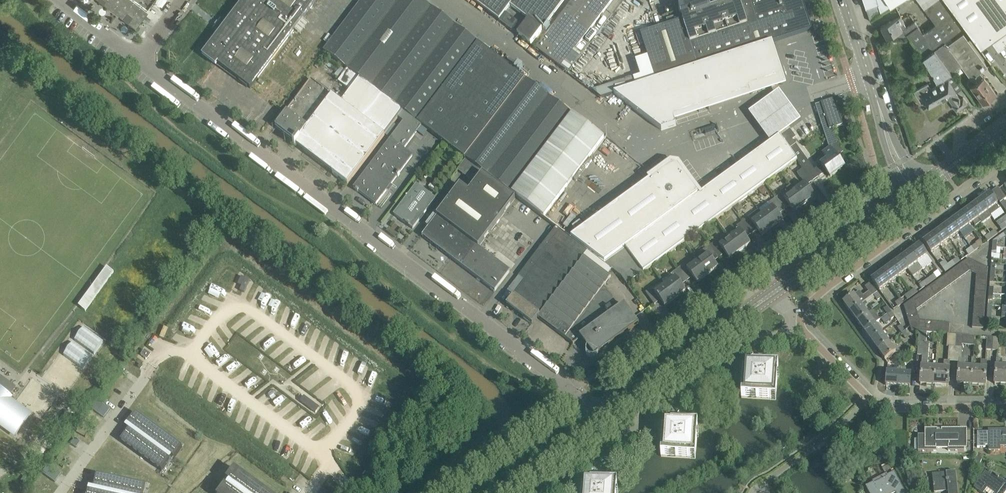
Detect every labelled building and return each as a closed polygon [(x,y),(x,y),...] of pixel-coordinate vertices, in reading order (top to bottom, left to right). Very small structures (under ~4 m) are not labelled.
[(113,5),(116,7),(128,16),(137,23),(150,6),(152,3),(154,0),(107,0),(113,5)] [(202,51),(204,53),(202,55),(213,64),(215,65),(216,66),(218,63),(250,88),(251,86),(294,29),(303,18),(316,0),(245,0),(225,26),(221,22),(220,23),(216,28),(218,30),(220,32),(214,40),(212,38),(202,51)] [(323,50),(325,52),(346,67),(348,69),(401,0),(361,0),(359,3),(323,50)] [(348,69),(349,69),(371,86),(431,6),(423,0),(401,0),(348,69)] [(474,1),(499,20),(505,12),(508,9),(511,6),(515,0),(474,0),(474,1)] [(511,6),(528,19),(517,34),(530,44),(564,0),(515,0),(511,6)] [(606,9),(612,0),(572,0),(536,48),(561,67),(606,9)] [(640,34),(653,71),(656,80),(749,50),(772,42),(812,29),(802,0),(738,0),(739,2),(711,11),(710,8),(708,0),(706,0),(679,9),(681,15),(682,20),(668,25),(640,34)] [(881,13),(881,11),(898,0),(864,0),(866,7),(869,6),(872,18),(881,13)] [(903,29),(906,34),(923,57),(937,81),(938,80),(942,77),(952,72),(934,49),(944,41),(950,37),(964,27),(944,0),(918,0),(936,24),(923,33),(918,26),(914,21),(906,27),(903,29)] [(981,47),(990,40),(991,40),(998,50),(1005,44),(1005,0),(947,0),(981,47)] [(431,6),(371,86),(393,103),(453,23),(431,6)] [(505,12),(499,20),(512,30),(518,22),(505,12)] [(901,16),(881,26),(887,37),(896,33),(903,29),(906,27),(904,22),(901,16)] [(453,23),(393,103),(403,111),(415,120),(476,40),(453,23)] [(944,41),(934,49),(952,72),(962,65),(973,80),(981,73),(980,71),(987,66),(963,33),(947,45),(944,41)] [(476,40),(415,120),(422,125),(443,141),(464,157),(525,77),(476,40)] [(656,80),(614,94),(661,130),(676,125),(675,122),(673,117),(750,93),(748,87),(753,86),(753,87),(769,82),(768,81),(776,78),(765,45),(772,43),(772,42),(749,50),(656,80)] [(522,72),(526,68),(520,63),(516,67),(522,72)] [(283,116),(275,126),(290,137),(290,138),(292,143),(295,146),(296,145),(299,147),(301,149),(304,151),(326,168),(329,170),(333,173),(341,179),(347,184),(348,183),(398,117),(403,111),(393,103),(371,86),(349,69),(339,82),(350,90),(341,102),(311,79),(286,111),(283,116)] [(928,83),(914,91),(918,98),(921,96),(928,108),(948,97),(954,105),(953,105),(957,111),(968,103),(964,98),(961,100),(956,93),(964,88),(952,72),(942,77),(945,81),(940,84),(931,89),(928,83)] [(974,82),(971,84),(984,102),(996,93),(981,73),(973,80),(974,82)] [(525,77),(464,157),(466,158),(483,171),(484,172),(487,174),(547,95),(525,77)] [(780,89),(749,110),(771,140),(801,118),(780,89)] [(547,95),(487,174),(510,192),(570,112),(547,95)] [(815,105),(824,132),(833,129),(843,125),(834,99),(815,105)] [(391,139),(354,188),(356,190),(358,192),(358,191),(376,204),(397,176),(398,176),(400,174),(399,173),(412,155),(404,149),(422,125),(415,120),(403,111),(398,117),(404,122),(391,139)] [(570,112),(510,192),(517,197),(543,217),(604,137),(570,112)] [(786,145),(792,140),(796,137),(789,129),(786,131),(779,136),(780,136),(786,145)] [(824,132),(824,133),(829,149),(823,154),(828,160),(814,170),(809,163),(803,168),(813,181),(826,172),(830,177),(844,167),(837,157),(843,152),(838,146),(833,129),(824,132)] [(621,276),(627,284),(797,160),(786,145),(780,136),(740,164),(699,195),(604,264),(621,276)] [(792,140),(786,145),(797,160),(803,168),(809,163),(810,163),(804,155),(800,151),(796,145),(792,140)] [(466,158),(457,170),(474,182),(483,171),(466,158)] [(650,179),(570,238),(589,252),(604,264),(699,195),(698,193),(678,165),(670,164),(651,178),(652,178),(650,179)] [(805,183),(794,191),(804,204),(815,197),(807,186),(813,181),(803,168),(797,173),(805,183)] [(423,235),(422,236),(452,259),(495,291),(510,271),(485,252),(479,248),(502,217),(517,197),(510,192),(487,174),(484,172),(470,191),(461,185),(439,214),(436,211),(426,225),(429,227),(423,235)] [(416,184),(393,214),(413,229),(419,220),(424,214),(436,198),(416,184)] [(775,198),(784,210),(789,206),(794,212),(804,204),(794,191),(790,185),(780,192),(781,194),(775,198)] [(992,191),(1000,202),(1004,200),(1005,198),(998,187),(992,191)] [(989,193),(980,200),(992,216),(1001,209),(989,193)] [(778,214),(784,210),(775,198),(769,202),(772,207),(762,214),(772,228),(783,220),(778,214)] [(980,200),(970,207),(981,222),(982,223),(987,219),(992,216),(980,200)] [(970,207),(961,214),(969,225),(973,222),(976,226),(981,222),(970,207)] [(743,222),(751,234),(757,230),(762,236),(772,228),(762,214),(759,210),(743,222)] [(961,214),(952,221),(960,231),(969,225),(961,214)] [(1002,230),(1005,227),(1005,216),(997,223),(1002,230)] [(952,221),(942,227),(950,238),(960,231),(952,221)] [(582,226),(579,222),(572,227),(575,232),(582,226)] [(740,230),(730,238),(740,252),(750,244),(746,238),(751,234),(743,222),(737,226),(740,230)] [(524,280),(510,299),(506,304),(532,324),(538,317),(585,257),(589,252),(570,238),(557,227),(518,276),(524,280)] [(942,227),(933,234),(941,245),(950,238),(942,227)] [(933,234),(923,241),(931,252),(941,245),(933,234)] [(740,252),(730,238),(719,245),(716,241),(710,245),(719,257),(725,253),(729,259),(740,252)] [(917,262),(927,255),(919,244),(909,251),(917,262)] [(702,258),(697,261),(707,275),(718,267),(713,261),(719,257),(710,245),(699,253),(702,258)] [(922,269),(917,262),(909,251),(900,258),(908,269),(913,276),(922,269)] [(585,257),(538,317),(572,343),(573,344),(581,339),(580,337),(620,308),(604,287),(612,278),(585,257)] [(908,269),(900,258),(890,265),(899,276),(908,269)] [(969,258),(958,266),(965,275),(970,271),(969,258)] [(987,267),(969,258),(970,271),(976,274),(987,267)] [(945,260),(940,264),(945,272),(955,265),(952,261),(948,264),(945,260)] [(697,283),(707,275),(697,261),(687,269),(684,264),(678,269),(687,281),(692,277),(697,283)] [(899,276),(890,265),(881,272),(889,283),(899,276)] [(958,266),(954,269),(960,278),(965,275),(958,266)] [(976,274),(976,280),(987,281),(987,267),(976,274)] [(107,269),(79,308),(85,312),(114,273),(107,269)] [(675,277),(665,285),(675,299),(686,291),(681,285),(687,281),(678,269),(672,273),(675,277)] [(954,269),(949,273),(955,282),(960,278),(954,269)] [(939,271),(929,278),(931,282),(941,275),(939,271)] [(879,290),(889,283),(881,272),(871,279),(879,290)] [(949,273),(944,276),(950,285),(955,282),(949,273)] [(944,276),(939,280),(946,289),(950,285),(944,276)] [(919,285),(922,289),(931,282),(929,278),(919,285)] [(939,280),(934,283),(941,292),(946,289),(939,280)] [(859,290),(843,302),(850,312),(861,304),(874,295),(877,292),(870,282),(865,286),(869,291),(863,295),(859,290)] [(934,283),(930,287),(936,296),(941,292),(934,283)] [(665,306),(675,299),(665,285),(655,292),(651,288),(645,292),(654,304),(660,300),(665,306)] [(910,292),(913,295),(922,289),(919,285),(910,292)] [(930,287),(925,290),(931,299),(936,296),(930,287)] [(925,290),(920,294),(926,303),(931,299),(925,290)] [(920,294),(915,297),(922,306),(926,303),(920,294)] [(915,297),(904,305),(917,310),(922,306),(915,297)] [(861,304),(850,312),(857,321),(868,313),(861,304)] [(580,337),(581,339),(594,357),(639,325),(624,305),(620,308),(580,337)] [(917,310),(904,305),(908,318),(918,315),(917,310)] [(868,313),(857,321),(864,331),(875,323),(879,319),(880,319),(873,310),(868,313)] [(895,316),(891,311),(888,313),(888,314),(881,319),(885,324),(891,319),(895,316)] [(918,315),(908,318),(911,331),(920,321),(918,315)] [(898,320),(895,323),(901,332),(905,330),(898,320)] [(920,321),(911,331),(919,331),(925,332),(926,321),(920,321)] [(875,323),(864,331),(871,340),(882,332),(879,328),(875,323)] [(919,331),(918,346),(924,347),(924,343),(926,343),(927,332),(925,332),(919,331)] [(882,332),(871,340),(878,350),(889,341),(882,332)] [(948,334),(947,346),(949,346),(955,347),(956,334),(949,334),(948,334)] [(956,334),(955,347),(962,347),(962,343),(972,343),(973,335),(963,335),(956,334)] [(889,341),(878,350),(885,359),(896,351),(889,341)] [(917,352),(917,355),(922,355),(922,359),(920,384),(934,385),(935,368),(927,367),(928,359),(929,343),(928,343),(926,343),(924,343),(924,347),(918,346),(917,352)] [(144,350),(141,355),(146,358),(150,353),(144,350)] [(994,383),(1005,384),(1005,367),(1002,367),(1002,359),(998,359),(996,358),(996,361),(994,383)] [(971,385),(972,367),(965,367),(965,359),(959,359),(957,384),(971,385)] [(935,368),(934,385),(948,386),(950,361),(944,360),(943,368),(935,368)] [(980,368),(972,367),(971,385),(985,386),(987,361),(981,360),(980,368)] [(752,363),(751,367),(748,367),(747,370),(743,370),(743,380),(741,397),(776,399),(777,386),(778,365),(752,363)] [(886,385),(898,386),(899,372),(887,371),(886,385)] [(911,373),(899,372),(898,386),(910,387),(911,373)] [(15,435),(30,415),(13,403),(8,399),(10,396),(0,388),(0,424),(15,435)] [(307,397),(302,403),(316,413),(320,407),(307,397)] [(174,458),(182,446),(135,412),(125,426),(129,429),(121,440),(162,470),(172,456),(174,458)] [(662,439),(662,445),(661,456),(696,458),(697,431),(698,423),(672,422),(671,422),(671,426),(667,425),(667,429),(663,429),(662,439)] [(925,435),(918,435),(918,438),(918,451),(936,451),(936,449),(948,449),(948,451),(964,451),(964,449),(967,449),(967,429),(941,429),(937,429),(925,429),(925,435)] [(977,432),(977,435),(977,444),(977,447),(985,447),(985,445),(989,445),(989,450),(999,450),(999,445),(1005,445),(1005,430),(989,430),(989,432),(977,432)] [(219,492),(269,492),(235,468),(226,480),(230,482),(227,486),(225,485),(219,492)] [(869,492),(895,492),(896,492),(904,492),(905,492),(894,471),(887,475),(887,476),(874,483),(874,482),(866,486),(869,492)] [(933,484),(934,492),(948,491),(948,492),(958,492),(955,471),(946,472),(946,473),(932,474),(933,484)] [(1005,482),(992,473),(990,475),(985,472),(974,487),(981,492),(1005,492),(1005,482)] [(145,485),(95,474),(92,488),(87,487),(86,492),(143,492),(145,485)] [(582,492),(617,492),(617,482),(590,480),(590,484),(586,484),(586,488),(582,487),(582,492)]
